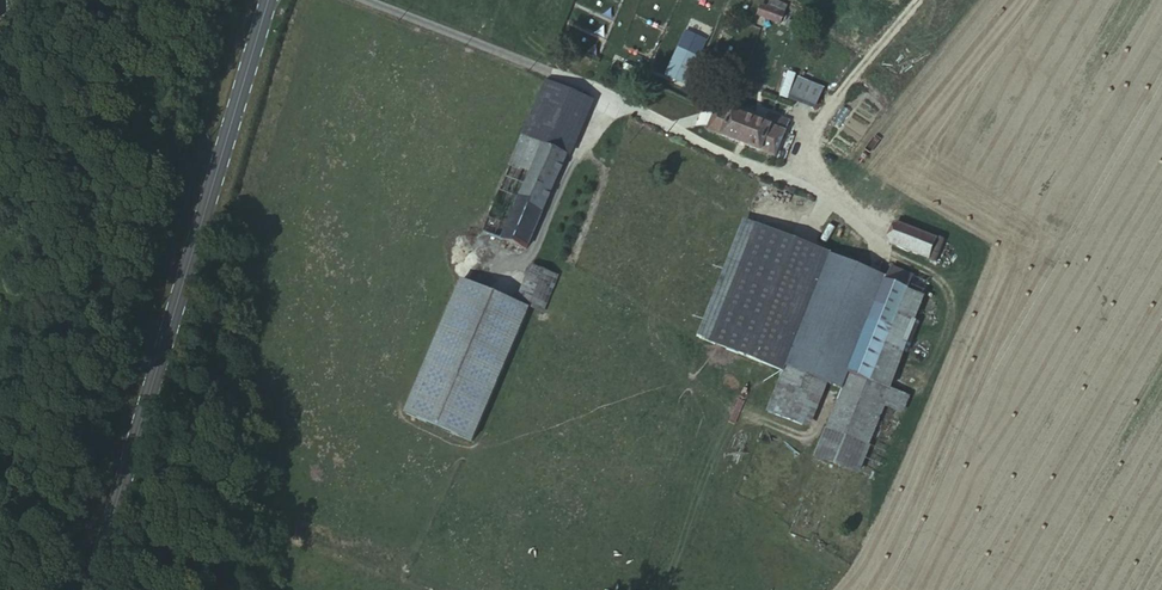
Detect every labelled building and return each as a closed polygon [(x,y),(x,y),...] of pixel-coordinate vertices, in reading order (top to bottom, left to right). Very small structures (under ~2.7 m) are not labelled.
[(774,14),(751,5),(747,15),(769,24),(774,14)] [(814,83),(790,73),(783,92),(808,103),(814,83)] [(524,134),(546,80),(540,77),(476,230),(497,239),(540,141),(524,134)] [(584,96),(546,80),(524,134),(540,141),(561,150),(584,96)] [(771,128),(776,116),(765,111),(759,123),(712,103),(702,127),(769,154),(779,131),(777,130),(771,128)] [(783,118),(776,116),(771,128),(777,130),(783,118)] [(561,150),(540,141),(497,239),(519,248),(526,215),(561,150)] [(698,334),(770,365),(772,362),(820,249),(749,218),(698,334)] [(928,237),(889,221),(882,238),(921,255),(928,237)] [(772,362),(808,378),(826,385),(836,362),(862,303),(875,272),(820,249),(772,362)] [(880,262),(875,272),(862,303),(898,318),(909,293),(899,289),(905,273),(880,262)] [(524,265),(509,301),(527,308),(542,272),(524,265)] [(909,293),(916,277),(905,273),(899,289),(909,293)] [(909,293),(919,297),(925,282),(916,277),(909,293)] [(455,279),(399,413),(466,441),(522,307),(455,279)] [(909,323),(919,297),(909,293),(898,318),(909,323)] [(898,318),(862,303),(836,362),(858,371),(862,372),(874,345),(898,354),(901,356),(914,324),(909,323),(898,318)] [(858,371),(823,450),(869,469),(898,402),(880,394),(898,354),(874,345),(862,372),(858,371)] [(772,362),(770,365),(753,408),(788,423),(808,378),(772,362)] [(836,362),(826,385),(802,441),(823,450),(858,371),(836,362)] [(823,450),(802,441),(799,447),(820,455),(823,450)] [(820,455),(799,447),(766,524),(788,533),(822,457),(820,455)]
